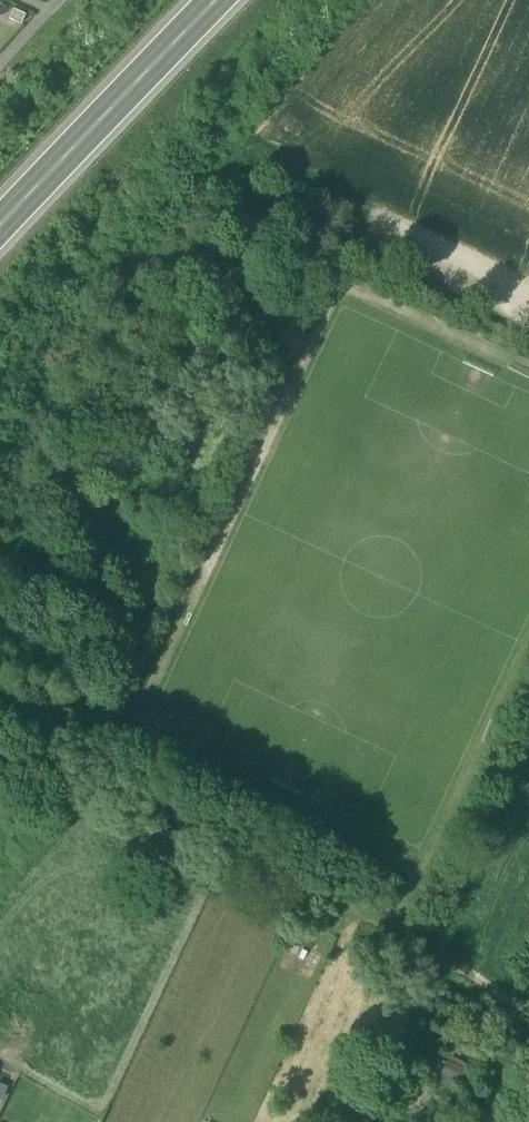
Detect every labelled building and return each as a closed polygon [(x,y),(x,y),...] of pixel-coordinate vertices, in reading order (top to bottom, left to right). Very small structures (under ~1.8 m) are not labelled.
[(9,18),(21,24),(25,14),(14,9),(9,18)]
